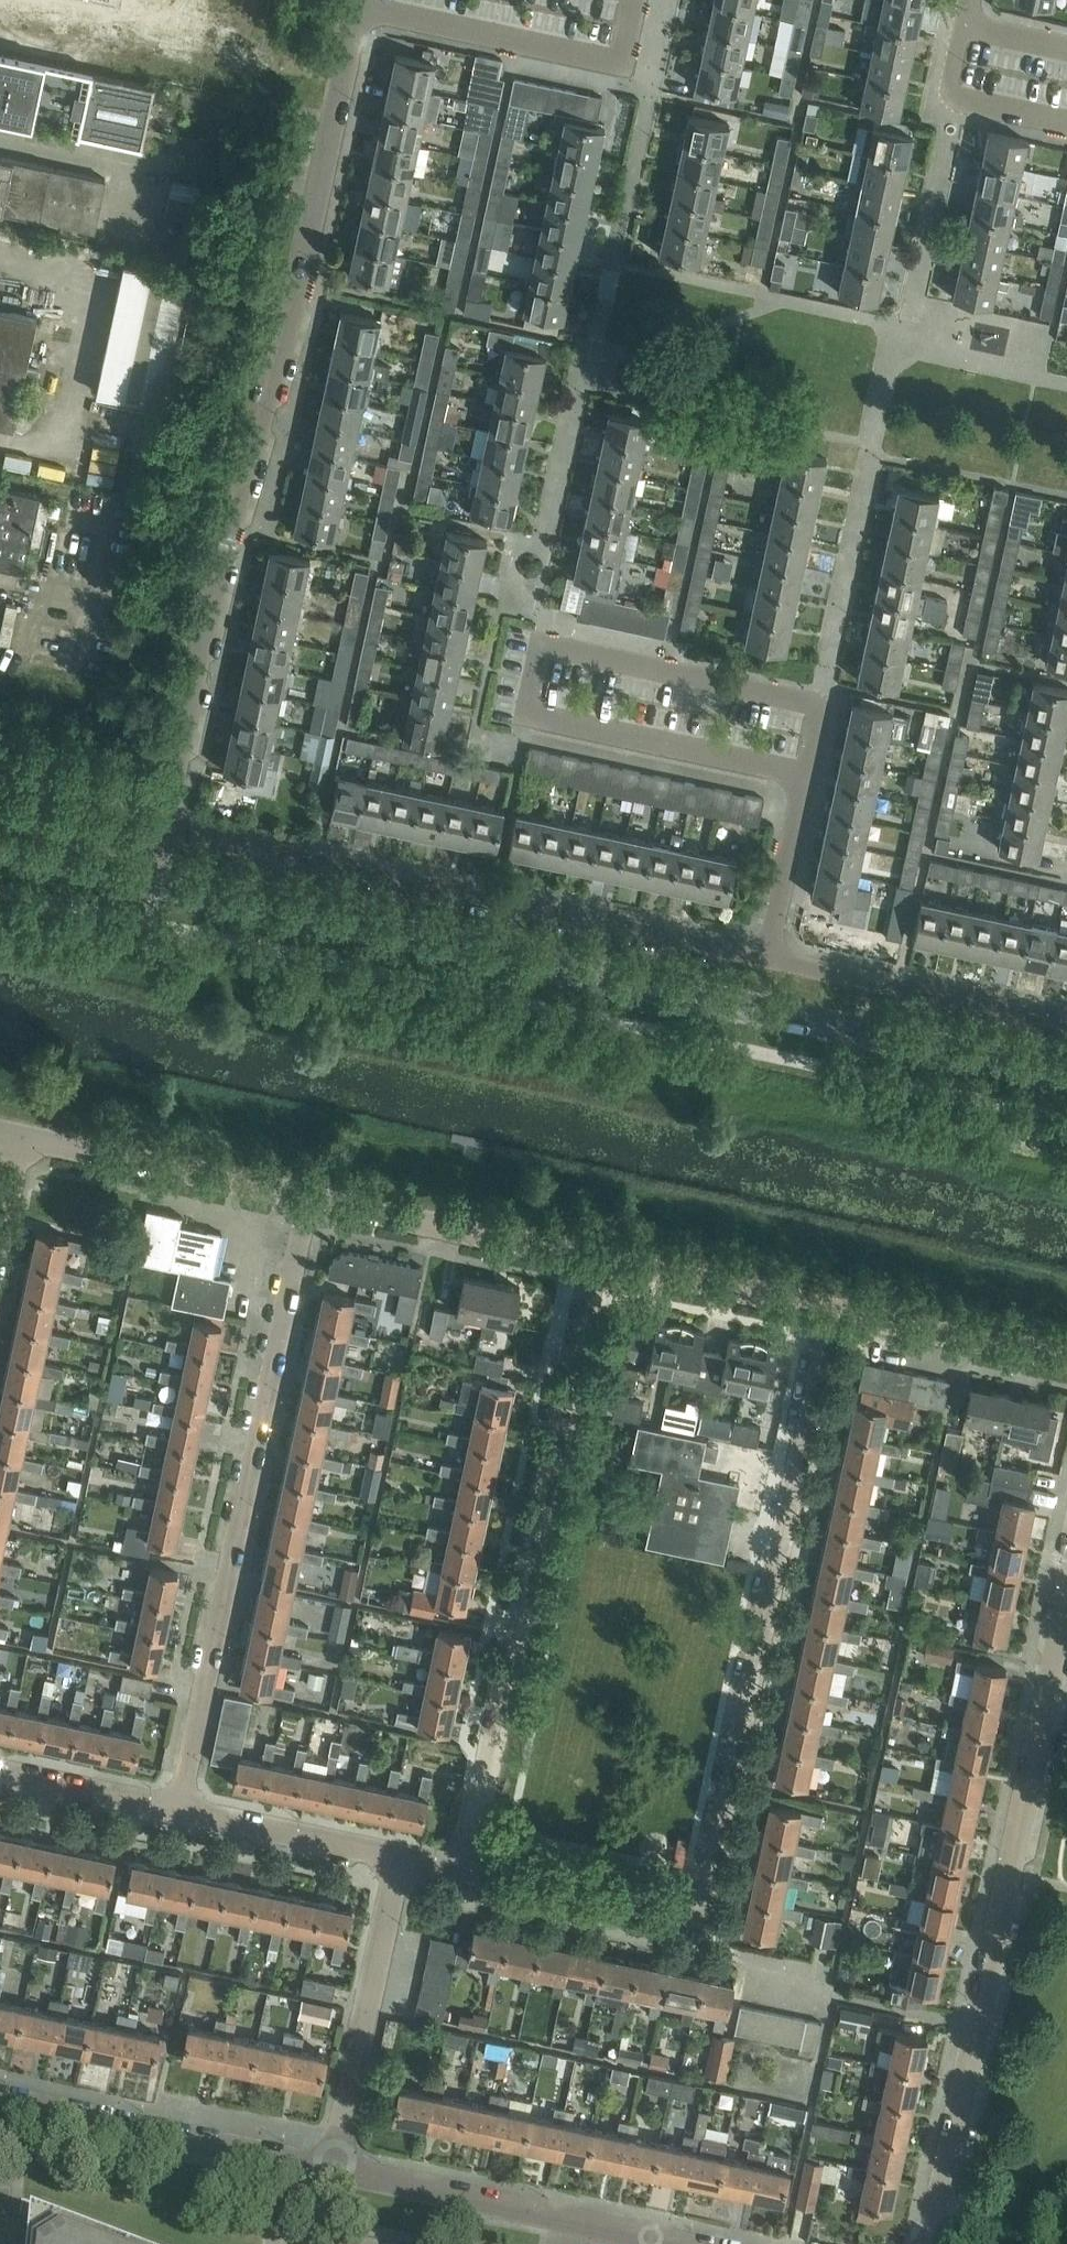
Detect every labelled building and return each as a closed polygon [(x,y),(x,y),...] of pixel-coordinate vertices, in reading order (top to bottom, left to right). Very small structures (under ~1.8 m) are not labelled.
[(751,12),(753,0),(713,0),(713,3),(751,12)] [(779,18),(780,18),(793,21),(806,24),(808,15),(795,12),(797,0),(783,0),(779,18)] [(808,15),(811,0),(797,0),(795,12),(808,15)] [(914,33),(920,6),(894,0),(882,0),(877,25),(914,33)] [(751,12),(713,3),(707,31),(745,38),(751,12)] [(789,39),(802,41),(806,24),(793,21),(789,39)] [(914,33),(877,25),(867,23),(864,33),(875,36),(871,53),(908,60),(914,33)] [(812,40),(823,43),(826,27),(815,24),(812,40)] [(745,38),(707,31),(701,57),(739,66),(745,38)] [(823,43),(812,40),(808,54),(820,56),(823,43)] [(388,82),(429,91),(435,64),(445,66),(447,53),(416,47),(414,58),(395,54),(388,82)] [(783,65),(796,68),(800,51),(787,48),(783,65)] [(31,125),(75,135),(79,136),(92,73),(91,73),(0,53),(0,119),(31,125)] [(908,60),(871,53),(865,79),(903,87),(908,60)] [(739,66),(701,57),(695,84),(694,84),(693,86),(735,95),(735,93),(733,93),(739,66)] [(92,73),(79,136),(142,149),(142,147),(141,147),(154,86),(92,73)] [(777,93),(790,96),(794,78),(781,75),(777,93)] [(486,93),(499,96),(503,79),(490,76),(486,93)] [(520,104),(525,80),(513,78),(508,101),(520,104)] [(815,81),(803,78),(800,94),(811,97),(815,81)] [(903,87),(865,79),(860,106),(859,105),(858,107),(898,116),(898,114),(897,114),(903,87)] [(533,107),(538,83),(525,80),(520,104),(533,107)] [(429,91),(388,82),(383,110),(423,118),(429,91)] [(545,110),(551,86),(538,83),(533,107),(545,110)] [(558,112),(563,88),(551,86),(545,110),(554,112),(558,112)] [(570,115),(575,91),(563,88),(558,112),(570,115)] [(583,118),(588,93),(575,91),(570,115),(583,118)] [(596,121),(601,96),(588,93),(583,118),(596,121)] [(480,121),(493,124),(497,106),(484,103),(480,121)] [(423,118),(383,110),(377,137),(417,146),(423,118)] [(557,147),(598,156),(604,127),(595,125),(596,121),(583,118),(570,115),(558,112),(554,112),(552,119),(561,127),(557,147)] [(813,131),(816,117),(816,115),(805,113),(801,129),(813,131)] [(682,144),(721,153),(727,126),(728,126),(729,124),(687,115),(687,117),(688,117),(682,144)] [(518,120),(504,117),(500,135),(514,138),(518,120)] [(867,155),(905,164),(910,138),(912,138),(912,136),(871,127),(870,129),(872,130),(867,155)] [(474,148),(488,151),(492,133),(478,130),(474,148)] [(1027,141),(1027,139),(986,131),(986,133),(988,133),(982,159),(1020,168),(1025,141),(1027,141)] [(417,146),(377,137),(371,164),(412,173),(417,146)] [(773,154),(787,157),(790,140),(776,137),(773,154)] [(512,147),(499,144),(495,162),(508,165),(512,147)] [(721,153),(682,144),(676,171),(715,180),(721,153)] [(598,156),(557,147),(551,174),(592,183),(598,156)] [(808,156),(796,153),(793,168),(804,171),(808,156)] [(861,183),(899,190),(905,164),(867,155),(861,183)] [(0,156),(0,211),(94,231),(105,179),(0,156)] [(469,175),(482,177),(486,160),(472,157),(469,175)] [(1014,194),(1020,168),(982,159),(977,186),(1014,194)] [(412,173),(371,164),(365,191),(406,200),(412,173)] [(765,191),(779,194),(784,167),(771,164),(765,191)] [(804,171),(793,168),(790,183),(801,186),(804,171)] [(506,174),(493,171),(489,189),(502,192),(506,174)] [(670,199),(709,207),(718,209),(720,201),(711,199),(715,180),(676,171),(670,199)] [(545,202),(586,211),(592,183),(551,174),(545,202)] [(175,180),(169,213),(196,218),(203,186),(175,180)] [(899,190),(861,183),(855,210),(893,218),(899,190)] [(463,203),(476,205),(480,188),(467,185),(463,203)] [(1010,213),(1014,194),(977,186),(971,214),(1008,222),(1020,225),(1022,216),(1010,213)] [(406,200),(365,191),(359,218),(400,227),(406,200)] [(765,191),(761,208),(775,211),(779,194),(765,191)] [(500,202),(487,199),(483,216),(496,219),(500,202)] [(703,234),(709,207),(670,199),(665,226),(703,234)] [(539,228),(580,237),(586,211),(545,202),(539,228)] [(781,222),(792,225),(796,210),(784,208),(781,222)] [(893,218),(855,210),(849,237),(887,245),(893,218)] [(457,229),(470,232),(474,215),(461,212),(457,229)] [(1002,249),(1008,222),(971,214),(965,241),(1002,249)] [(755,235),(769,238),(773,220),(759,217),(755,235)] [(400,227),(359,218),(354,245),(394,254),(400,227)] [(781,222),(778,237),(789,240),(792,225),(781,222)] [(494,229),(481,226),(477,243),(490,246),(494,229)] [(697,260),(703,234),(665,226),(659,252),(658,252),(657,254),(699,263),(699,261),(697,260)] [(533,255),(574,264),(580,237),(539,228),(533,255)] [(843,265),(881,273),(887,245),(849,237),(843,265)] [(452,256),(464,259),(468,242),(455,239),(452,256)] [(996,276),(1002,249),(965,241),(959,268),(996,276)] [(1051,260),(1054,246),(1039,243),(1036,257),(1051,260)] [(404,256),(394,254),(354,245),(348,274),(398,284),(404,256)] [(749,262),(763,265),(767,248),(753,245),(749,262)] [(1062,263),(1065,248),(1054,245),(1051,260),(1062,263)] [(488,256),(475,253),(471,270),(485,273),(488,256)] [(574,264),(533,255),(527,283),(569,291),(574,264)] [(1062,263),(1051,260),(1048,275),(1059,277),(1062,263)] [(131,261),(103,392),(175,407),(203,276),(131,261)] [(784,265),(773,263),(770,278),(781,280),(784,265)] [(439,308),(453,311),(462,268),(450,265),(446,283),(445,283),(439,308)] [(881,273),(843,265),(838,291),(836,290),(836,292),(876,301),(877,299),(876,299),(881,273)] [(1008,279),(996,276),(959,268),(953,295),(952,295),(951,296),(992,305),(993,303),(991,303),(994,285),(1006,288),(1008,279)] [(758,287),(760,277),(745,273),(743,284),(758,287)] [(482,283),(469,280),(465,298),(478,301),(482,283)] [(569,291),(527,283),(521,311),(563,320),(569,291)] [(1042,300),(1039,315),(1050,318),(1054,302),(1042,300)] [(37,318),(0,310),(0,426),(14,429),(37,318)] [(333,340),(374,349),(380,320),(339,312),(333,340)] [(421,349),(435,352),(439,334),(425,331),(421,349)] [(511,348),(537,354),(540,341),(514,335),(511,348)] [(328,367),(368,376),(386,380),(389,365),(372,361),(374,349),(333,340),(328,367)] [(458,348),(445,345),(441,362),(454,365),(458,348)] [(498,374),(539,383),(545,356),(504,346),(498,374)] [(415,376),(429,379),(433,362),(419,359),(415,376)] [(322,394),(363,403),(368,376),(328,367),(322,394)] [(452,375),(439,373),(435,390),(448,392),(452,375)] [(539,383),(498,374),(492,402),(533,411),(539,383)] [(409,404),(423,407),(427,389),(413,386),(409,404)] [(316,422),(357,431),(363,403),(322,394),(316,422)] [(446,403),(433,400),(430,417),(442,420),(446,403)] [(486,429),(528,438),(533,411),(492,402),(486,429)] [(601,440),(642,448),(656,451),(658,440),(645,437),(648,421),(607,412),(601,440)] [(403,431),(417,434),(421,416),(407,413),(403,431)] [(316,422),(310,448),(351,458),(357,431),(316,422)] [(428,427),(424,444),(437,447),(441,430),(428,427)] [(486,429),(481,456),(522,465),(528,438),(486,429)] [(695,449),(708,452),(711,435),(698,432),(695,449)] [(398,456),(412,458),(415,441),(402,439),(398,456)] [(642,448),(601,440),(595,467),(636,476),(642,448)] [(731,449),(718,446),(715,464),(728,466),(731,449)] [(351,458),(310,448),(305,475),(345,484),(351,458)] [(779,478),(819,486),(825,458),(785,449),(779,478)] [(422,454),(418,472),(431,474),(435,457),(422,454)] [(475,483),(516,493),(522,465),(481,456),(475,483)] [(689,476),(702,479),(706,461),(693,459),(689,476)] [(383,480),(397,484),(401,466),(387,463),(383,480)] [(630,503),(636,476),(595,467),(589,494),(630,503)] [(725,477),(713,474),(709,491),(722,494),(725,477)] [(299,502),(340,511),(345,484),(305,475),(299,502)] [(773,504),(814,513),(819,486),(779,478),(773,504)] [(430,482),(417,479),(413,497),(426,499),(430,482)] [(516,493),(475,483),(469,512),(510,521),(516,493)] [(683,504),(696,506),(700,489),(687,486),(683,504)] [(897,486),(891,514),(932,523),(938,495),(897,486)] [(991,498),(1004,500),(1007,488),(994,486),(991,498)] [(24,572),(41,496),(4,488),(0,506),(0,567),(24,572)] [(378,508),(392,511),(395,493),(381,490),(378,508)] [(589,494),(583,521),(625,530),(630,503),(589,494)] [(720,504),(707,501),(703,518),(716,521),(720,504)] [(340,511),(299,502),(293,530),(334,539),(340,511)] [(767,532),(808,541),(814,513),(773,504),(767,532)] [(985,525),(999,528),(1003,510),(989,507),(985,525)] [(677,531),(690,534),(694,516),(681,513),(677,531)] [(891,514),(886,541),(926,550),(932,523),(891,514)] [(1060,517),(1057,530),(1066,532),(1066,519),(1060,517)] [(386,538),(390,521),(376,518),(372,535),(386,538)] [(583,521),(577,548),(619,557),(625,530),(583,521)] [(1018,543),(1022,526),(1022,524),(1009,522),(1005,540),(1018,543)] [(714,532),(701,529),(697,545),(710,548),(714,532)] [(446,530),(440,559),(480,567),(487,539),(446,530)] [(410,534),(399,531),(397,531),(393,549),(406,552),(410,534)] [(808,541),(767,532),(761,559),(802,568),(808,541)] [(979,552),(993,555),(997,537),(983,534),(979,552)] [(671,557),(684,560),(688,543),(675,540),(671,557)] [(886,541),(879,569),(920,578),(926,550),(886,541)] [(619,557),(577,548),(572,576),(587,579),(583,594),(593,597),(605,599),(616,601),(619,586),(613,585),(619,557)] [(1016,552),(1003,549),(999,566),(1012,569),(1016,552)] [(269,550),(263,579),(304,588),(310,559),(269,550)] [(708,558),(695,555),(691,573),(704,576),(708,558)] [(404,561),(391,558),(387,575),(400,578),(404,561)] [(440,559),(434,586),(474,595),(480,567),(440,559)] [(802,568),(761,559),(755,587),(796,595),(802,568)] [(973,579),(987,582),(991,564),(977,561),(973,579)] [(352,585),(365,588),(369,571),(356,568),(352,585)] [(671,568),(667,585),(678,587),(682,570),(671,568)] [(879,569),(874,596),(943,611),(945,600),(916,593),(920,578),(879,569)] [(1010,579),(998,576),(994,594),(1006,597),(1010,579)] [(263,579),(257,606),(298,615),(304,588),(263,579)] [(1056,607),(1066,610),(1066,581),(1062,580),(1056,607)] [(703,585),(690,582),(686,600),(699,602),(703,585)] [(389,586),(385,585),(376,584),(373,601),(386,604),(389,586)] [(434,586),(428,613),(469,622),(474,595),(434,586)] [(755,587),(750,613),(791,622),(796,595),(755,587)] [(967,606),(981,609),(985,592),(971,589),(967,606)] [(581,594),(577,610),(576,618),(588,621),(593,597),(583,594),(581,594)] [(346,612),(359,615),(363,598),(350,595),(346,612)] [(868,623),(908,632),(912,614),(941,620),(943,611),(874,596),(868,623)] [(588,621),(600,623),(605,599),(593,597),(588,621)] [(600,623),(613,626),(618,602),(616,601),(605,599),(600,623)] [(613,626),(625,629),(631,605),(618,602),(613,626)] [(1005,606),(992,603),(988,621),(1001,624),(1005,606)] [(625,629),(638,632),(643,608),(631,605),(625,629)] [(257,606),(251,632),(292,641),(298,615),(257,606)] [(1051,635),(1066,638),(1066,610),(1056,607),(1051,635)] [(638,632),(650,634),(656,610),(643,608),(638,632)] [(384,613),(371,610),(367,628),(380,631),(384,613)] [(663,637),(668,613),(656,610),(650,634),(663,637)] [(696,613),(684,610),(680,627),(693,630),(696,613)] [(469,622),(428,613),(422,640),(463,649),(469,622)] [(750,613),(744,642),(785,650),(791,622),(750,613)] [(962,633),(966,634),(975,636),(979,619),(965,616),(962,633)] [(340,639),(354,642),(357,625),(344,622),(340,639)] [(908,632),(868,623),(862,650),(902,658),(908,632)] [(995,651),(999,633),(986,631),(982,648),(995,651)] [(251,632),(245,660),(286,669),(292,641),(251,632)] [(1045,662),(1066,667),(1066,638),(1051,635),(1045,662)] [(378,641),(365,638),(361,655),(374,658),(378,641)] [(422,640),(416,667),(457,676),(463,649),(422,640)] [(947,658),(960,661),(964,644),(951,641),(947,658)] [(334,666),(348,670),(352,652),(338,649),(334,666)] [(862,650),(856,678),(896,687),(902,658),(862,650)] [(245,660),(239,687),(280,696),(286,669),(245,660)] [(372,668),(359,665),(355,682),(368,685),(372,668)] [(416,667),(411,694),(451,703),(457,676),(416,667)] [(941,686),(955,688),(958,671),(945,668),(941,686)] [(328,694),(342,697),(346,679),(332,676),(328,694)] [(988,684),(975,681),(971,698),(985,701),(988,684)] [(1066,719),(1066,690),(1032,682),(1026,710),(1066,719)] [(239,687),(234,715),(274,723),(280,696),(239,687)] [(366,695),(353,692),(349,709),(362,712),(366,695)] [(451,703),(411,694),(401,738),(442,746),(451,703)] [(850,702),(844,731),(885,739),(891,711),(850,702)] [(322,722),(335,724),(339,707),(326,704),(322,722)] [(982,711),(969,708),(965,726),(979,729),(982,711)] [(1061,746),(1066,719),(1026,710),(1020,737),(1061,746)] [(234,715),(228,742),(269,750),(274,723),(234,715)] [(930,739),(943,742),(947,725),(934,722),(930,739)] [(316,748),(330,751),(334,733),(320,730),(316,748)] [(844,731),(839,758),(879,766),(885,739),(844,731)] [(968,737),(955,734),(951,752),(965,754),(968,737)] [(362,753),(364,740),(348,736),(345,749),(362,753)] [(1055,774),(1061,746),(1020,737),(1014,765),(1055,774)] [(269,750),(228,742),(222,769),(238,773),(235,786),(258,791),(260,783),(273,786),(277,769),(265,766),(269,750)] [(389,759),(392,746),(374,742),(371,755),(389,759)] [(416,764),(419,752),(401,748),(398,761),(416,764)] [(524,775),(556,782),(562,756),(529,749),(524,775)] [(924,766),(938,769),(941,752),(928,749),(924,766)] [(444,771),(446,758),(428,754),(426,767),(444,771)] [(556,782),(586,788),(592,762),(562,756),(556,782)] [(311,775),(324,778),(328,761),(314,758),(311,775)] [(839,758),(833,784),(874,793),(879,766),(839,758)] [(471,777),(474,764),(456,760),(453,773),(471,777)] [(963,764),(949,761),(946,779),(959,782),(963,764)] [(622,769),(592,762),(586,788),(617,795),(622,769)] [(1049,801),(1055,774),(1014,765),(1009,793),(1049,801)] [(498,782),(501,770),(483,766),(480,778),(498,782)] [(617,795),(634,798),(640,772),(622,769),(617,795)] [(671,779),(640,772),(634,798),(666,805),(671,779)] [(922,778),(922,777),(907,773),(903,790),(918,793),(922,778)] [(357,821),(366,780),(338,774),(329,815),(357,821)] [(922,775),(918,793),(931,796),(936,778),(922,775)] [(683,782),(671,779),(666,805),(678,807),(683,782)] [(384,827),(393,786),(366,780),(357,821),(384,827)] [(678,807),(695,811),(700,785),(683,782),(678,807)] [(833,784),(827,811),(868,821),(874,793),(833,784)] [(726,818),(732,792),(700,785),(695,811),(726,818)] [(393,786),(384,827),(411,833),(420,791),(393,786)] [(957,791),(944,788),(940,806),(953,809),(957,791)] [(439,838),(447,797),(420,791),(411,833),(439,838)] [(726,818),(739,820),(744,794),(732,792),(726,818)] [(1044,828),(1049,801),(1009,793),(1003,820),(1044,828)] [(763,798),(744,794),(739,820),(758,824),(763,798)] [(447,797),(439,838),(466,844),(475,803),(447,797)] [(466,844),(494,850),(503,809),(475,803),(466,844)] [(913,820),(926,823),(930,805),(916,803),(913,820)] [(827,811),(821,839),(862,848),(868,821),(827,811)] [(507,853),(536,859),(544,818),(516,812),(507,853)] [(951,818),(938,815),(934,833),(947,836),(951,818)] [(536,859),(563,865),(571,824),(544,818),(536,859)] [(1044,828),(1003,820),(997,847),(1016,852),(1013,864),(1035,869),(1044,828)] [(563,865),(590,870),(599,830),(571,824),(563,865)] [(590,870),(617,876),(626,835),(599,830),(590,870)] [(907,847),(920,850),(924,832),(911,830),(907,847)] [(671,888),(679,847),(682,836),(672,834),(669,844),(653,841),(644,882),(671,888)] [(617,876),(644,882),(653,841),(626,835),(617,876)] [(821,839),(816,867),(856,875),(862,848),(821,839)] [(679,847),(671,888),(698,893),(707,852),(679,847)] [(707,852),(698,893),(727,899),(735,858),(707,852)] [(901,874),(914,877),(918,860),(905,857),(901,874)] [(944,877),(947,863),(930,860),(927,873),(944,877)] [(971,883),(974,870),(957,866),(954,879),(971,883)] [(810,895),(850,904),(866,907),(870,889),(854,886),(856,875),(816,867),(810,895)] [(999,889),(1002,875),(984,871),(981,885),(999,889)] [(1026,894),(1029,881),(1010,877),(1008,891),(1026,894)] [(1053,900),(1056,887),(1039,883),(1036,896),(1053,900)] [(939,945),(949,905),(920,899),(911,939),(939,945)] [(949,905),(939,945),(966,951),(975,910),(949,905)] [(994,957),(1002,916),(975,910),(966,951),(994,957)] [(1002,916),(994,957),(1021,963),(1030,922),(1002,916)] [(1030,922),(1021,963),(1048,968),(1057,928),(1030,922)] [(1048,968),(1066,972),(1066,930),(1057,928),(1048,968)] [(179,1225),(180,1225),(182,1216),(146,1208),(135,1261),(170,1268),(179,1225)] [(213,1276),(222,1234),(180,1225),(179,1225),(170,1268),(178,1270),(179,1269),(213,1276)] [(37,1231),(30,1264),(61,1270),(66,1247),(88,1252),(90,1243),(37,1231)] [(417,1294),(423,1267),(346,1251),(330,1261),(327,1275),(399,1291),(417,1294)] [(61,1270),(30,1264),(23,1295),(54,1301),(59,1279),(81,1283),(83,1275),(61,1270)] [(171,1305),(223,1316),(231,1279),(213,1276),(179,1269),(178,1270),(171,1305)] [(484,1318),(492,1282),(464,1275),(456,1312),(434,1307),(428,1334),(442,1338),(446,1321),(464,1326),(466,1314),(484,1318)] [(492,1282),(484,1318),(481,1334),(493,1336),(496,1321),(512,1324),(520,1288),(492,1282)] [(398,1299),(415,1303),(417,1294),(399,1291),(398,1299)] [(317,1325),(347,1331),(352,1308),(374,1313),(376,1304),(323,1293),(317,1325)] [(54,1301),(23,1295),(17,1327),(47,1333),(52,1310),(75,1315),(76,1306),(54,1301)] [(422,1297),(416,1324),(429,1327),(435,1300),(422,1297)] [(108,1333),(111,1317),(99,1315),(95,1330),(108,1333)] [(366,1316),(365,1326),(393,1330),(394,1320),(366,1316)] [(189,1344),(166,1339),(164,1348),(186,1353),(187,1352),(214,1358),(221,1326),(194,1320),(189,1344)] [(670,1372),(681,1325),(675,1324),(671,1324),(666,1325),(656,1323),(653,1335),(629,1330),(624,1354),(648,1359),(644,1377),(653,1379),(659,1370),(670,1372)] [(310,1356),(340,1362),(345,1340),(367,1345),(369,1336),(347,1331),(317,1325),(310,1356)] [(705,1390),(713,1354),(700,1351),(704,1333),(694,1331),(690,1328),(686,1326),(681,1325),(670,1372),(682,1375),(683,1386),(705,1390)] [(69,1337),(47,1333),(17,1327),(10,1358),(40,1364),(45,1342),(67,1347),(69,1337)] [(744,1388),(754,1340),(749,1340),(744,1340),(739,1341),(729,1339),(725,1356),(713,1354),(705,1390),(726,1395),(732,1386),(744,1388)] [(754,1340),(744,1388),(755,1391),(757,1401),(765,1403),(777,1349),(767,1347),(763,1344),(759,1342),(754,1340)] [(616,1379),(622,1353),(607,1351),(602,1376),(616,1379)] [(207,1389),(214,1358),(187,1352),(186,1353),(182,1375),(159,1370),(157,1379),(180,1384),(207,1389)] [(340,1362),(310,1356),(303,1387),(333,1393),(338,1371),(360,1376),(362,1366),(340,1362)] [(476,1356),(473,1369),(501,1376),(504,1362),(476,1356)] [(63,1369),(40,1364),(10,1358),(3,1389),(34,1395),(38,1373),(61,1378),(63,1369)] [(97,1371),(99,1362),(89,1360),(87,1369),(97,1371)] [(879,1366),(864,1362),(858,1390),(862,1391),(874,1393),(879,1366)] [(623,1364),(618,1388),(632,1391),(637,1367),(623,1364)] [(895,1369),(879,1366),(874,1393),(889,1396),(895,1369)] [(910,1373),(895,1369),(889,1396),(905,1400),(910,1373)] [(911,1401),(917,1402),(924,1404),(930,1377),(910,1373),(905,1400),(911,1401)] [(949,1381),(930,1377),(924,1404),(943,1408),(949,1381)] [(512,1388),(482,1382),(477,1405),(454,1400),(452,1409),(475,1414),(505,1420),(512,1388)] [(153,1401),(151,1410),(173,1415),(201,1420),(207,1389),(180,1384),(175,1406),(153,1401)] [(964,1417),(1002,1425),(1009,1394),(971,1386),(964,1417)] [(356,1398),(333,1393),(303,1387),(297,1418),(327,1425),(332,1403),(354,1407),(356,1398)] [(393,1406),(397,1390),(382,1387),(379,1403),(393,1406)] [(56,1399),(34,1395),(3,1389),(0,1405),(0,1421),(27,1426),(32,1404),(54,1409),(56,1399)] [(908,1414),(911,1401),(905,1400),(889,1396),(874,1393),(862,1391),(859,1404),(854,1402),(848,1434),(879,1441),(884,1419),(905,1424),(907,1414),(908,1414)] [(1009,1394),(1002,1425),(999,1438),(1039,1446),(1048,1402),(1009,1394)] [(133,1406),(151,1410),(153,1401),(135,1397),(133,1406)] [(643,1402),(616,1397),(612,1415),(639,1420),(643,1402)] [(57,1399),(54,1410),(71,1413),(73,1403),(57,1399)] [(372,1434),(387,1438),(392,1416),(376,1413),(372,1434)] [(469,1445),(498,1451),(505,1420),(475,1414),(471,1436),(448,1431),(446,1440),(469,1445)] [(169,1437),(146,1432),(144,1442),(166,1447),(167,1446),(194,1452),(201,1420),(173,1415),(169,1437)] [(327,1425),(297,1418),(290,1449),(320,1456),(325,1433),(359,1441),(361,1433),(349,1430),(349,1429),(327,1425)] [(732,1423),(717,1420),(714,1436),(729,1440),(732,1423)] [(49,1431),(27,1426),(0,1421),(0,1454),(21,1458),(25,1436),(47,1440),(49,1431)] [(756,1446),(760,1428),(760,1427),(733,1422),(730,1440),(756,1446)] [(722,1561),(739,1484),(697,1475),(705,1439),(638,1425),(630,1462),(661,1468),(645,1544),(722,1561)] [(962,1434),(946,1430),(937,1469),(954,1473),(962,1434)] [(48,1440),(64,1444),(66,1434),(50,1431),(48,1440)] [(89,1439),(66,1434),(64,1444),(87,1448),(89,1439)] [(848,1434),(841,1465),(872,1472),(877,1450),(898,1455),(900,1445),(879,1441),(848,1434)] [(498,1451),(469,1445),(464,1468),(441,1463),(439,1471),(462,1476),(491,1483),(498,1451)] [(139,1464),(137,1473),(160,1478),(187,1483),(194,1452),(167,1446),(166,1447),(162,1469),(139,1464)] [(283,1481),(313,1487),(318,1465),(348,1471),(350,1463),(342,1462),(343,1461),(320,1456),(290,1449),(283,1481)] [(381,1468),(384,1453),(370,1450),(367,1465),(381,1468)] [(21,1458),(0,1454),(0,1486),(14,1489),(19,1467),(41,1472),(43,1463),(21,1458)] [(137,1473),(139,1464),(117,1459),(115,1468),(137,1473)] [(991,1481),(1029,1489),(1033,1472),(994,1464),(991,1481)] [(374,1499),(381,1468),(367,1465),(360,1496),(374,1499)] [(892,1486),(894,1476),(872,1472),(841,1465),(834,1497),(865,1504),(870,1481),(892,1486)] [(491,1483),(462,1476),(457,1499),(434,1494),(434,1495),(428,1494),(427,1500),(433,1502),(433,1503),(455,1508),(485,1514),(491,1483)] [(1000,1507),(995,1531),(994,1532),(1025,1538),(1033,1503),(1027,1501),(1029,1489),(991,1481),(971,1476),(965,1500),(1000,1507)] [(187,1483),(160,1478),(155,1500),(133,1495),(131,1504),(153,1509),(180,1515),(187,1483)] [(77,1496),(80,1482),(68,1480),(65,1493),(77,1496)] [(336,1492),(313,1487),(283,1481),(277,1512),(307,1518),(311,1496),(334,1501),(336,1492)] [(14,1489),(0,1486),(0,1538),(3,1539),(7,1522),(12,1499),(34,1503),(36,1494),(14,1489)] [(115,1500),(129,1503),(131,1494),(116,1491),(115,1500)] [(887,1508),(865,1504),(834,1497),(827,1528),(858,1535),(863,1512),(885,1517),(887,1508)] [(930,1515),(943,1518),(945,1508),(932,1505),(930,1515)] [(426,1534),(448,1539),(478,1545),(485,1514),(455,1508),(450,1530),(428,1525),(426,1534)] [(146,1556),(150,1541),(174,1546),(180,1515),(153,1509),(148,1531),(126,1527),(121,1550),(146,1556)] [(277,1512),(270,1543),(300,1549),(305,1528),(327,1532),(329,1523),(307,1518),(277,1512)] [(927,1517),(923,1536),(949,1542),(953,1523),(927,1517)] [(1018,1571),(1025,1538),(994,1532),(995,1531),(977,1527),(975,1537),(993,1541),(988,1565),(1018,1571)] [(880,1539),(858,1535),(827,1528),(821,1559),(851,1566),(856,1543),(878,1548),(880,1539)] [(419,1566),(442,1570),(471,1577),(478,1545),(448,1539),(443,1561),(421,1556),(419,1566)] [(263,1576),(261,1584),(291,1590),(293,1582),(298,1559),(321,1563),(323,1554),(300,1549),(270,1543),(263,1576)] [(896,1552),(912,1556),(913,1547),(897,1544),(896,1552)] [(873,1570),(851,1566),(821,1559),(814,1591),(845,1597),(850,1575),(871,1580),(873,1570)] [(19,1575),(21,1565),(0,1561),(0,1572),(19,1575)] [(1011,1606),(1018,1571),(988,1565),(970,1561),(968,1571),(986,1575),(980,1599),(1011,1606)] [(918,1563),(913,1585),(931,1588),(935,1567),(918,1563)] [(344,1567),(339,1596),(352,1599),(358,1570),(344,1567)] [(143,1601),(170,1606),(177,1574),(150,1569),(145,1592),(122,1587),(120,1596),(143,1601)] [(414,1590),(412,1597),(435,1602),(465,1608),(471,1577),(442,1570),(437,1593),(414,1588),(414,1590)] [(900,1608),(906,1577),(891,1573),(887,1572),(884,1585),(890,1587),(886,1605),(900,1608)] [(291,1590),(261,1584),(260,1592),(253,1624),(283,1630),(306,1635),(307,1627),(285,1622),(291,1590)] [(400,1587),(395,1608),(409,1611),(412,1597),(414,1590),(400,1587)] [(867,1602),(845,1597),(814,1591),(807,1622),(838,1628),(843,1606),(865,1611),(867,1602)] [(12,1607),(14,1598),(0,1595),(0,1605),(12,1607)] [(1011,1606),(980,1599),(963,1596),(961,1606),(978,1609),(973,1634),(1004,1640),(1011,1606)] [(296,1623),(314,1627),(319,1604),(301,1600),(296,1623)] [(170,1606),(143,1601),(138,1623),(115,1618),(114,1627),(136,1632),(163,1638),(170,1606)] [(351,1606),(335,1603),(328,1636),(344,1640),(351,1606)] [(860,1633),(838,1628),(807,1622),(801,1653),(831,1659),(836,1638),(858,1642),(860,1633)] [(246,1656),(276,1662),(299,1667),(301,1658),(278,1653),(283,1630),(253,1624),(246,1656)] [(431,1662),(460,1668),(467,1636),(437,1630),(433,1649),(419,1646),(419,1648),(397,1643),(394,1654),(431,1662)] [(156,1669),(163,1638),(136,1632),(131,1654),(109,1650),(108,1652),(102,1650),(100,1662),(129,1669),(130,1664),(156,1669)] [(954,1647),(927,1641),(923,1657),(950,1663),(954,1647)] [(363,1647),(350,1644),(347,1657),(355,1659),(361,1655),(363,1647)] [(853,1664),(831,1659),(801,1653),(794,1684),(824,1691),(829,1669),(851,1673),(853,1664)] [(272,1684),(276,1662),(246,1656),(239,1687),(292,1699),(294,1689),(272,1684)] [(967,1696),(998,1703),(1005,1670),(974,1663),(974,1664),(957,1661),(954,1670),(972,1674),(967,1696)] [(424,1693),(453,1700),(460,1668),(431,1662),(426,1684),(404,1679),(402,1689),(424,1693)] [(9,1738),(15,1711),(23,1673),(13,1671),(6,1709),(0,1708),(0,1736),(9,1738)] [(320,1689),(323,1675),(309,1671),(306,1686),(320,1689)] [(149,1695),(152,1679),(122,1673),(118,1689),(149,1695)] [(343,1676),(340,1695),(353,1698),(357,1679),(343,1676)] [(857,1702),(845,1699),(846,1696),(824,1691),(794,1684),(787,1715),(818,1722),(822,1700),(856,1707),(857,1702)] [(15,1711),(9,1738),(40,1744),(46,1717),(51,1695),(50,1695),(52,1686),(45,1685),(43,1693),(41,1693),(37,1715),(15,1711)] [(104,1706),(111,1708),(114,1693),(103,1691),(100,1705),(104,1706)] [(447,1730),(453,1700),(424,1693),(419,1716),(397,1711),(395,1719),(447,1730)] [(960,1729),(991,1735),(998,1703),(967,1696),(949,1693),(947,1703),(965,1706),(960,1729)] [(252,1701),(225,1696),(224,1695),(221,1709),(249,1715),(252,1701)] [(903,1713),(906,1700),(897,1698),(894,1711),(903,1713)] [(46,1717),(40,1744),(71,1751),(77,1724),(82,1702),(73,1700),(68,1722),(46,1717)] [(77,1724),(71,1751),(103,1757),(108,1730),(113,1708),(111,1708),(104,1706),(100,1728),(77,1724)] [(246,1728),(249,1715),(221,1709),(218,1722),(246,1728)] [(108,1730),(103,1757),(134,1764),(145,1715),(135,1713),(131,1735),(108,1730)] [(781,1747),(811,1753),(816,1731),(838,1736),(839,1727),(818,1722),(787,1715),(781,1747)] [(243,1741),(246,1728),(218,1722),(215,1735),(243,1741)] [(991,1735),(960,1729),(942,1725),(941,1735),(958,1738),(953,1759),(984,1766),(991,1735)] [(240,1754),(243,1741),(215,1735),(213,1748),(240,1754)] [(341,1741),(332,1739),(328,1754),(337,1756),(341,1741)] [(261,1763),(240,1758),(238,1758),(236,1767),(232,1785),(264,1791),(269,1764),(270,1764),(275,1743),(266,1741),(261,1763)] [(292,1769),(270,1764),(269,1764),(264,1791),(295,1798),(301,1771),(306,1749),(297,1747),(292,1769)] [(833,1758),(811,1753),(781,1747),(774,1778),(805,1785),(809,1762),(831,1766),(833,1758)] [(240,1758),(240,1754),(213,1748),(210,1761),(236,1767),(238,1758),(240,1758)] [(323,1775),(301,1771),(295,1798),(327,1804),(332,1777),(333,1777),(337,1756),(328,1754),(323,1775)] [(936,1756),(934,1766),(951,1769),(946,1792),(977,1799),(984,1766),(953,1759),(936,1756)] [(355,1782),(333,1777),(332,1777),(327,1804),(358,1811),(364,1784),(369,1762),(360,1760),(355,1782)] [(899,1767),(882,1764),(879,1778),(896,1781),(899,1767)] [(386,1788),(364,1784),(358,1811),(389,1818),(395,1790),(399,1769),(390,1767),(386,1788)] [(417,1795),(395,1790),(389,1818),(421,1824),(431,1775),(422,1774),(417,1795)] [(911,1795),(927,1798),(929,1789),(913,1785),(911,1795)] [(929,1789),(927,1798),(944,1802),(939,1824),(971,1831),(977,1799),(946,1792),(929,1789)] [(762,1835),(793,1842),(797,1820),(819,1824),(821,1815),(769,1804),(762,1835)] [(871,1811),(864,1842),(886,1847),(893,1815),(871,1811)] [(923,1830),(918,1853),(964,1863),(971,1831),(939,1824),(922,1820),(920,1830),(923,1830)] [(6,1867),(1,1889),(10,1890),(15,1869),(21,1839),(0,1835),(0,1866),(6,1867)] [(756,1867),(787,1873),(791,1852),(813,1856),(815,1846),(793,1842),(762,1835),(756,1867)] [(21,1839),(15,1869),(37,1874),(32,1896),(41,1897),(45,1875),(52,1846),(21,1839)] [(52,1846),(45,1875),(68,1880),(63,1902),(72,1904),(77,1882),(83,1852),(52,1846)] [(83,1852),(77,1882),(98,1887),(94,1909),(103,1911),(108,1889),(115,1859),(83,1852)] [(964,1863),(933,1856),(915,1852),(913,1862),(931,1866),(926,1889),(957,1895),(964,1863)] [(839,1867),(851,1869),(854,1856),(842,1853),(839,1867)] [(877,1877),(881,1857),(865,1854),(861,1874),(877,1877)] [(133,1863),(127,1893),(149,1898),(144,1920),(153,1922),(158,1900),(164,1870),(133,1863)] [(808,1878),(787,1873),(756,1867),(750,1898),(780,1905),(785,1882),(807,1887),(808,1878)] [(195,1876),(164,1870),(158,1900),(181,1904),(176,1927),(184,1929),(189,1906),(195,1876)] [(220,1913),(226,1883),(195,1876),(189,1906),(211,1911),(206,1933),(215,1935),(220,1913)] [(906,1895),(908,1885),(890,1881),(888,1891),(906,1895)] [(258,1890),(226,1883),(220,1913),(243,1918),(236,1949),(244,1951),(246,1942),(247,1942),(252,1920),(258,1890)] [(908,1885),(906,1895),(924,1899),(919,1921),(950,1928),(957,1895),(926,1889),(908,1885)] [(289,1897),(258,1890),(252,1920),(274,1924),(269,1947),(278,1949),(283,1927),(289,1897)] [(320,1903),(289,1897),(283,1927),(305,1931),(300,1954),(309,1956),(314,1933),(320,1903)] [(802,1909),(780,1905),(750,1898),(743,1930),(774,1937),(778,1914),(800,1918),(802,1909)] [(72,1905),(62,1903),(59,1918),(69,1920),(72,1905)] [(352,1910),(320,1903),(314,1933),(337,1938),(332,1961),(341,1963),(352,1910)] [(913,1954),(943,1960),(950,1928),(919,1921),(902,1917),(899,1927),(917,1930),(913,1954)] [(66,1930),(68,1922),(69,1920),(59,1918),(57,1928),(66,1930)] [(815,1918),(811,1944),(828,1947),(833,1922),(815,1918)] [(38,1920),(35,1935),(52,1939),(56,1924),(38,1920)] [(89,1926),(68,1922),(66,1930),(64,1940),(85,1945),(89,1926)] [(499,1965),(505,1934),(473,1927),(470,1938),(459,1936),(458,1942),(455,1955),(453,1964),(467,1967),(469,1958),(489,1963),(486,1981),(495,1983),(499,1965)] [(54,1940),(64,1942),(64,1940),(66,1930),(57,1928),(54,1940)] [(499,1965),(521,1970),(518,1987),(528,1989),(532,1972),(538,1941),(505,1934),(499,1965)] [(430,1938),(427,1949),(455,1955),(458,1942),(428,1936),(428,1937),(430,1938)] [(124,1939),(121,1953),(144,1958),(147,1944),(124,1939)] [(570,1948),(538,1941),(532,1972),(554,1976),(550,1994),(560,1996),(564,1979),(570,1948)] [(40,1944),(38,1954),(54,1958),(56,1948),(40,1944)] [(151,1946),(148,1958),(167,1962),(169,1950),(151,1946)] [(603,1955),(570,1948),(564,1979),(586,1983),(583,2001),(592,2003),(596,1985),(603,1955)] [(88,1969),(91,1954),(69,1949),(66,1965),(88,1969)] [(427,1949),(425,1963),(452,1969),(453,1964),(455,1955),(427,1949)] [(924,2006),(927,1991),(936,1993),(943,1960),(913,1954),(895,1950),(893,1959),(911,1963),(906,1985),(889,1982),(885,1998),(924,2006)] [(596,1985),(593,1999),(617,2003),(616,2008),(626,2010),(629,1992),(635,1962),(603,1955),(596,1985)] [(635,1962),(629,1992),(651,1997),(648,2015),(657,2017),(661,1999),(667,1969),(635,1962)] [(449,1982),(452,1969),(425,1963),(422,1976),(449,1982)] [(135,1969),(123,1966),(120,1980),(132,1982),(135,1969)] [(689,2023),(693,2006),(699,1975),(667,1969),(661,1999),(683,2004),(680,2021),(689,2023)] [(175,1988),(178,1975),(165,1973),(162,1986),(175,1988)] [(699,1975),(693,2006),(715,2011),(712,2028),(722,2030),(725,2012),(726,2012),(732,1982),(699,1975)] [(303,1976),(300,1992),(331,1998),(335,1983),(303,1976)] [(422,1976),(419,1989),(447,1995),(449,1982),(422,1976)] [(444,2009),(447,1995),(419,1989),(416,2003),(444,2009)] [(15,2038),(49,2045),(59,2001),(49,1999),(46,2012),(22,2006),(15,2038)] [(301,2000),(298,2016),(327,2022),(331,2006),(301,2000)] [(49,2045),(83,2052),(90,2021),(65,2016),(68,2003),(59,2001),(49,2045)] [(15,2038),(22,2006),(0,2002),(0,2035),(15,2038)] [(441,2021),(444,2009),(416,2003),(414,2014),(412,2013),(412,2015),(441,2021)] [(734,2032),(747,2035),(753,2008),(739,2005),(734,2032)] [(840,2007),(837,2025),(868,2031),(871,2013),(840,2007)] [(621,2032),(626,2010),(616,2008),(611,2030),(621,2032)] [(766,2011),(753,2008),(747,2035),(760,2038),(766,2011)] [(779,2014),(766,2011),(760,2038),(773,2041),(779,2014)] [(459,2013),(457,2025),(485,2031),(488,2016),(473,2012),(472,2015),(459,2013)] [(83,2052),(117,2059),(127,2015),(117,2013),(114,2026),(90,2021),(83,2052)] [(226,2014),(225,2020),(215,2064),(250,2071),(256,2039),(232,2034),(236,2016),(226,2014)] [(793,2017),(779,2014),(773,2041),(787,2044),(793,2017)] [(127,2015),(117,2059),(151,2067),(158,2036),(133,2030),(136,2017),(127,2015)] [(793,2017),(787,2044),(800,2046),(806,2020),(793,2017)] [(215,2064),(225,2020),(215,2018),(212,2030),(187,2025),(180,2056),(215,2064)] [(806,2020),(800,2046),(799,2052),(814,2056),(821,2023),(806,2020)] [(893,2042),(888,2066),(919,2073),(927,2038),(879,2028),(876,2038),(893,2042)] [(443,2044),(464,2049),(467,2036),(446,2031),(443,2044)] [(281,2045),(256,2039),(250,2071),(284,2079),(293,2035),(283,2033),(281,2045)] [(704,2075),(724,2079),(732,2037),(711,2033),(704,2075)] [(302,2037),(293,2035),(284,2079),(318,2086),(325,2054),(300,2049),(302,2037)] [(572,2051),(583,2053),(586,2039),(586,2038),(575,2035),(572,2051)] [(486,2039),(482,2054),(506,2059),(509,2045),(486,2039)] [(599,2042),(586,2039),(583,2053),(596,2055),(599,2042)] [(617,2057),(641,2061),(643,2051),(619,2046),(617,2057)] [(521,2063),(537,2066),(539,2052),(523,2049),(521,2063)] [(648,2066),(665,2070),(668,2055),(651,2052),(649,2063),(648,2066)] [(828,2054),(825,2065),(840,2068),(842,2057),(828,2054)] [(886,2075),(881,2100),(912,2107),(919,2073),(888,2066),(871,2062),(869,2072),(886,2075)] [(612,2067),(609,2079),(627,2083),(630,2071),(612,2067)] [(821,2067),(818,2086),(829,2088),(832,2069),(821,2067)] [(645,2090),(668,2095),(672,2080),(648,2075),(645,2090)] [(424,2126),(434,2081),(424,2079),(422,2092),(399,2087),(392,2119),(424,2126)] [(672,2080),(668,2095),(691,2100),(695,2085),(672,2080)] [(444,2083),(434,2081),(424,2126),(457,2132),(464,2101),(441,2096),(444,2083)] [(457,2132),(489,2139),(499,2095),(489,2093),(486,2106),(464,2101),(457,2132)] [(489,2139),(522,2146),(529,2115),(505,2110),(508,2097),(499,2095),(489,2139)] [(879,2109),(874,2134),(905,2141),(912,2107),(881,2100),(864,2096),(862,2106),(879,2109)] [(522,2146),(554,2153),(564,2109),(565,2102),(556,2100),(554,2107),(551,2119),(529,2115),(522,2146)] [(806,2109),(788,2105),(786,2117),(804,2121),(806,2109)] [(554,2153),(586,2160),(593,2128),(571,2124),(573,2111),(564,2109),(554,2153)] [(698,2109),(692,2136),(682,2180),(715,2187),(722,2156),(725,2140),(702,2135),(707,2111),(698,2109)] [(586,2160),(618,2167),(628,2122),(619,2120),(616,2133),(593,2128),(586,2160)] [(829,2137),(831,2125),(812,2121),(810,2133),(829,2137)] [(618,2167),(650,2174),(657,2142),(635,2137),(637,2124),(628,2122),(618,2167)] [(871,2144),(866,2168),(897,2175),(905,2141),(874,2134),(856,2130),(854,2140),(871,2144)] [(682,2180),(692,2136),(683,2134),(680,2147),(657,2142),(650,2174),(682,2180)] [(722,2156),(715,2187),(747,2194),(759,2140),(744,2136),(742,2147),(747,2148),(744,2160),(722,2156)] [(759,2140),(747,2194),(780,2201),(788,2170),(763,2165),(766,2152),(773,2154),(775,2143),(759,2140)] [(804,2162),(794,2203),(810,2206),(819,2165),(804,2162)] [(897,2175),(866,2168),(849,2164),(847,2174),(864,2178),(855,2217),(873,2221),(876,2207),(890,2209),(897,2175)] [(28,2243),(108,2243),(57,2225),(31,2215),(29,2242),(28,2243)]
